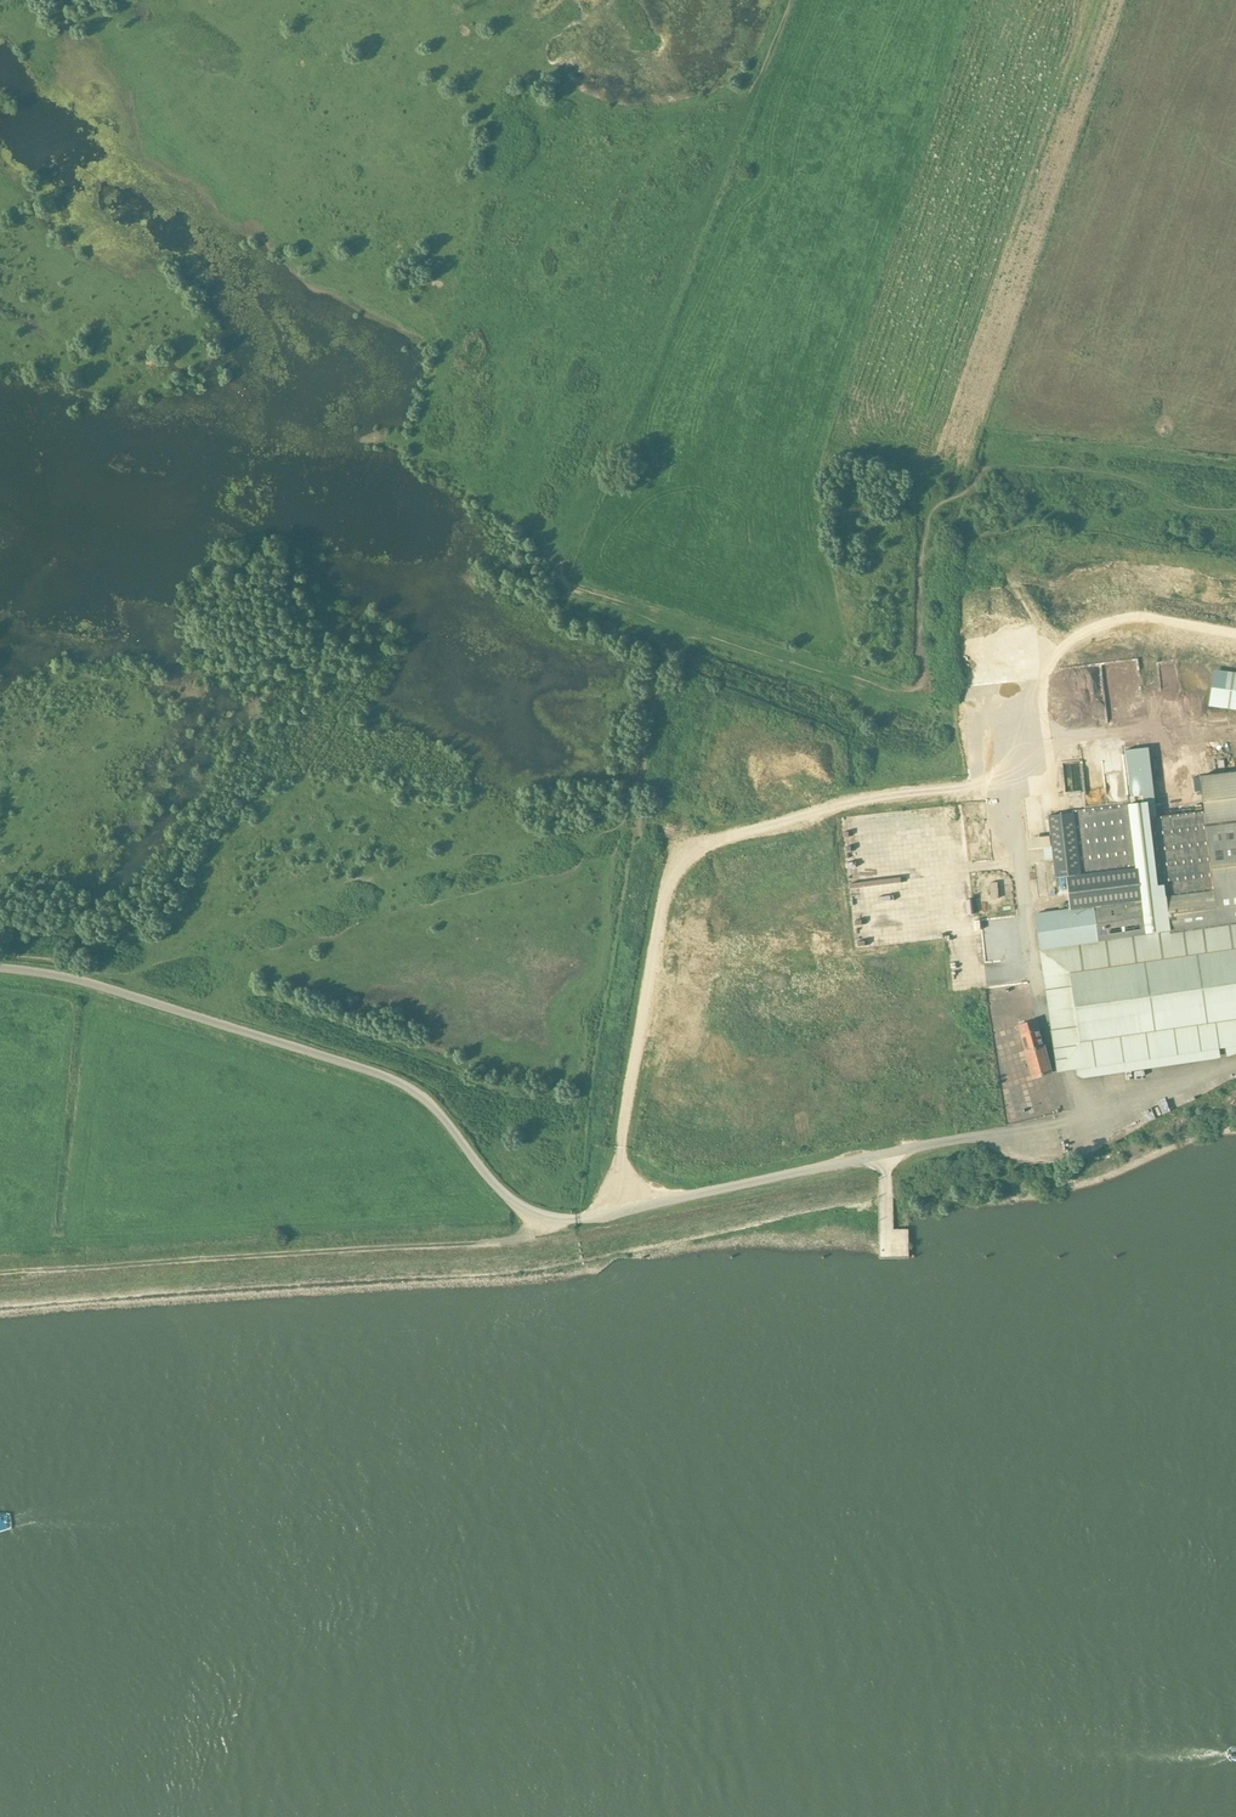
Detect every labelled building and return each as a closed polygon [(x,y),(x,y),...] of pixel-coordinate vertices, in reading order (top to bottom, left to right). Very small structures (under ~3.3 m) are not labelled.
[(1235,672),(1214,669),(1208,706),(1235,710),(1235,672)] [(1200,777),(1205,811),(1157,816),(1148,748),(1125,751),(1131,804),(1074,811),(1075,813),(1048,816),(1056,878),(1066,877),(1069,909),(1035,914),(1041,950),(1039,950),(1047,1004),(1057,1072),(1076,1070),(1076,1076),(1083,1078),(1224,1058),(1235,1054),(1235,772),(1200,777)] [(853,841),(853,830),(844,830),(845,841),(853,841)] [(872,867),(849,869),(850,883),(873,881),(872,867)] [(854,921),(855,930),(873,929),(873,920),(854,921)] [(1024,1045),(1042,1040),(1039,1030),(1038,1030),(1036,1020),(1018,1025),(1021,1035),(1024,1045)] [(1029,1065),(1048,1059),(1044,1046),(1043,1046),(1042,1040),(1024,1045),(1026,1051),(1025,1051),(1029,1065)] [(1033,1079),(1052,1073),(1048,1059),(1029,1065),(1033,1079)] [(1175,1100),(1179,1108),(1194,1100),(1190,1092),(1175,1100)] [(1124,1123),(1109,1129),(1114,1140),(1128,1134),(1124,1123)]
